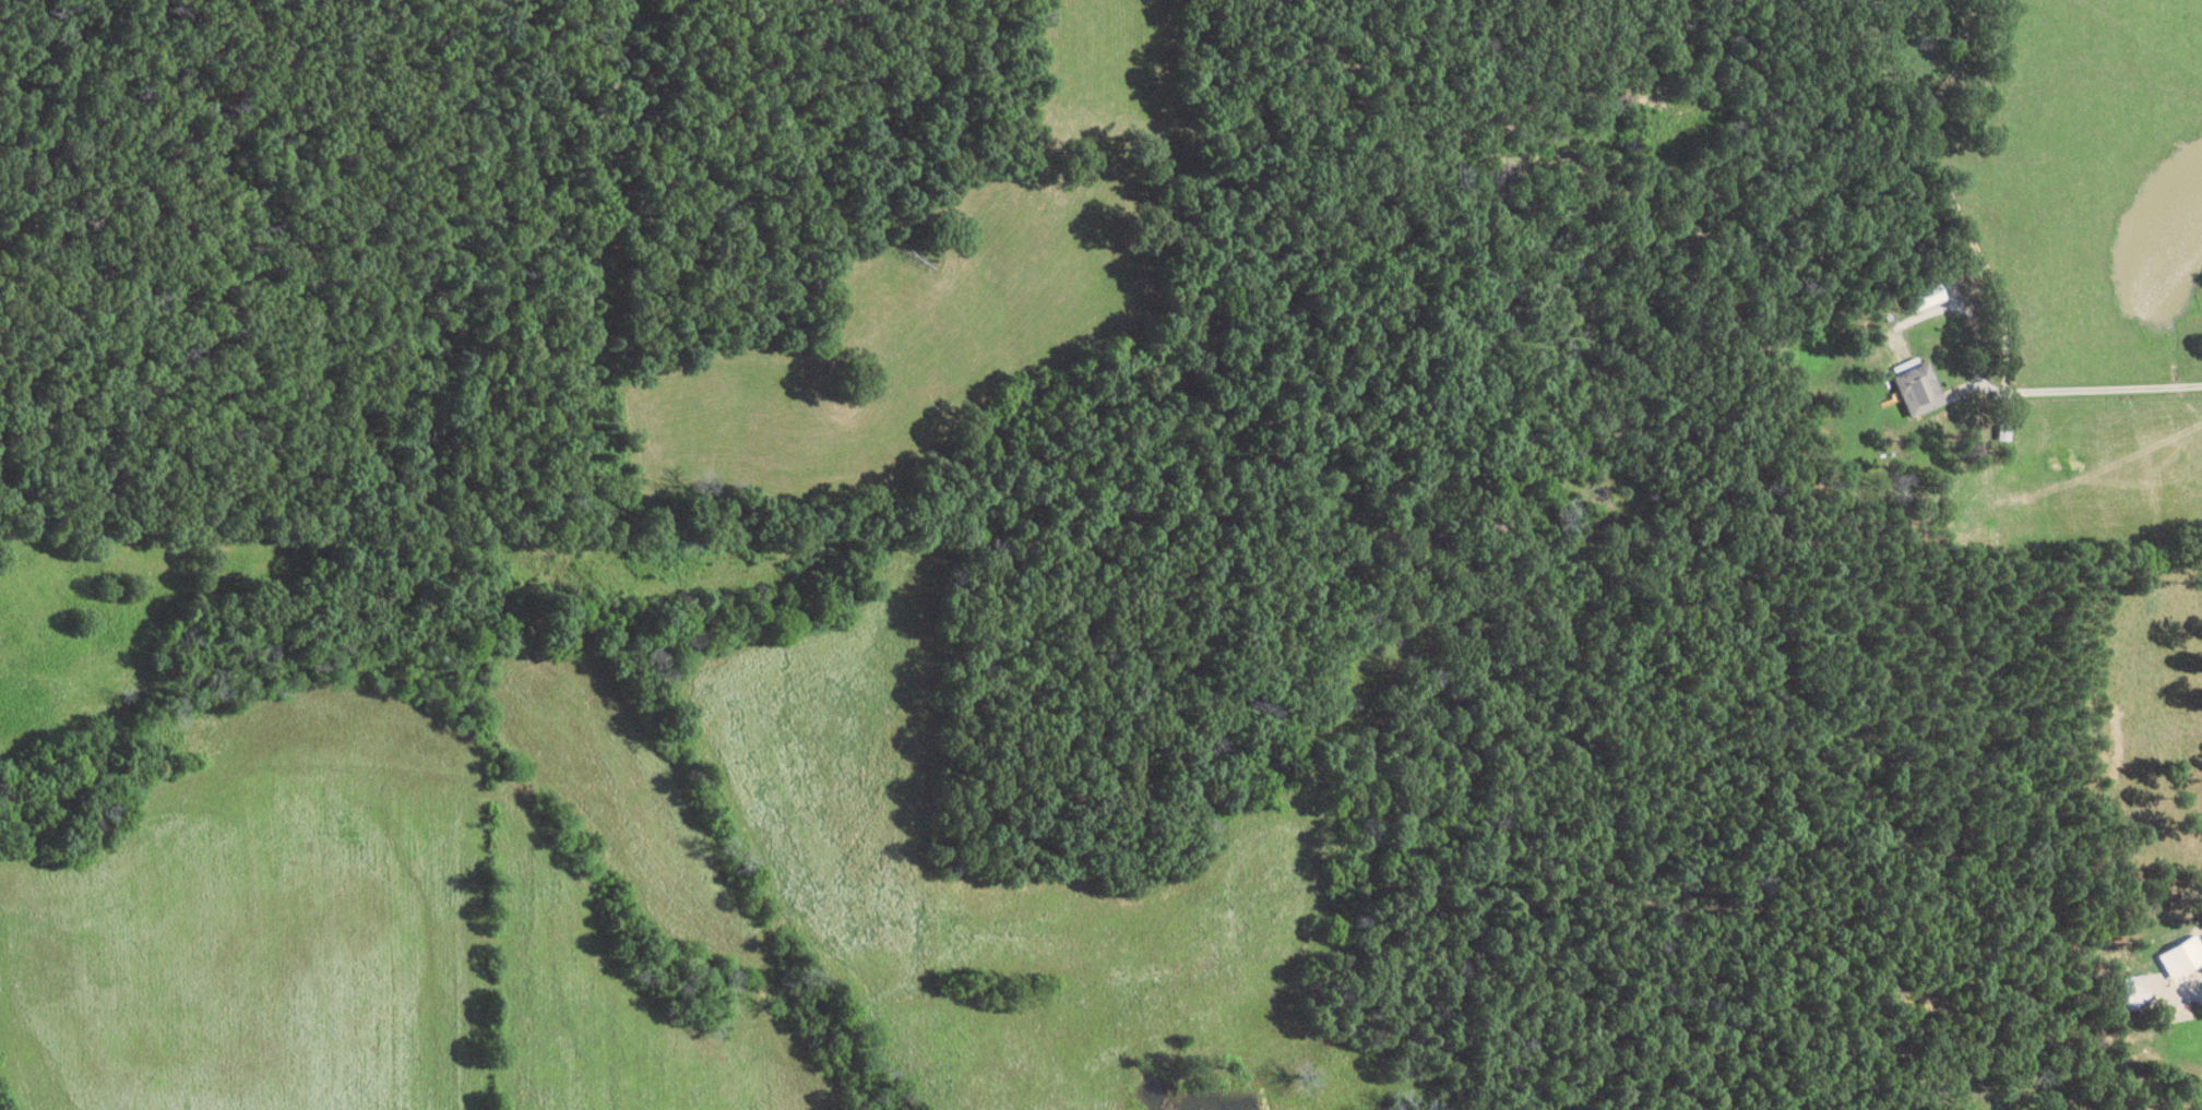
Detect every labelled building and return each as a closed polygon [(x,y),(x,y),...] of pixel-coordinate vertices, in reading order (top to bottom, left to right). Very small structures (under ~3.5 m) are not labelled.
[(1939,305),(1932,286),(1898,298),(1904,317),(1939,305)] [(1919,363),(1884,374),(1898,421),(1933,411),(1919,363)] [(2186,937),(2151,960),(2166,984),(2201,961),(2186,937)] [(2117,1014),(2142,1013),(2141,989),(2117,990),(2117,1014)]
